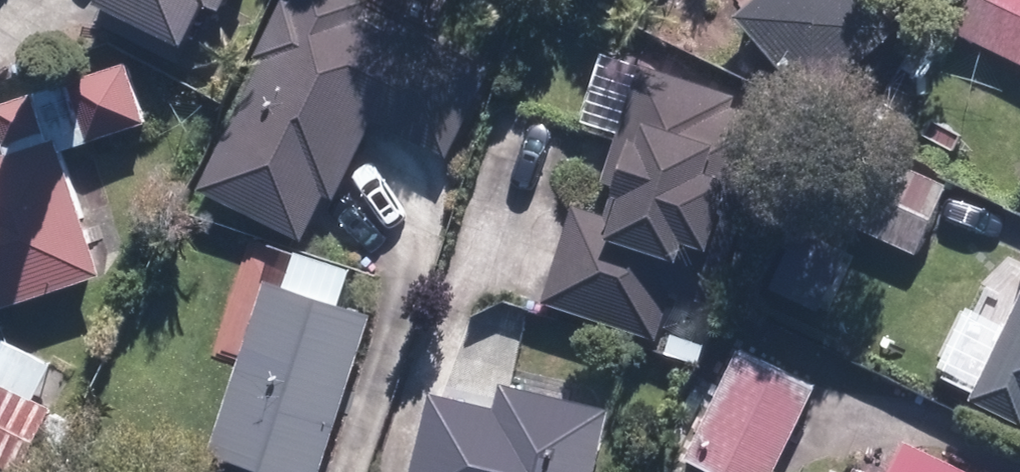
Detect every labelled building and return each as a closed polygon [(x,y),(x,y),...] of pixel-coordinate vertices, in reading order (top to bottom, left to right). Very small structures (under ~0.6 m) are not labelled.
[(102,2),(191,44),(212,1),(228,9),(233,0),(103,0),(102,2)] [(394,18),(388,31),(360,18),(369,0),(296,0),(295,0),(287,0),(197,187),(305,238),(326,193),(337,198),(375,118),(454,155),(496,66),(394,18)] [(739,14),(815,101),(904,24),(883,0),(755,0),(739,14)] [(947,30),(1019,62),(1019,0),(961,0),(947,30)] [(605,189),(583,183),(548,300),(660,334),(673,292),(732,310),(758,225),(745,221),(781,101),(644,60),(605,189)] [(106,275),(65,150),(150,122),(130,62),(0,104),(0,112),(13,154),(0,158),(0,309),(106,275)] [(919,254),(950,185),(889,157),(857,226),(919,254)] [(340,302),(351,269),(302,252),(291,284),(269,276),(210,453),(268,471),(327,471),(378,315),(340,302)] [(975,398),(1019,420),(1019,304),(975,398)] [(0,335),(0,461),(24,471),(54,405),(36,397),(54,359),(0,335)] [(690,459),(718,471),(775,471),(816,387),(742,352),(690,459)] [(433,390),(413,471),(599,471),(614,411),(504,384),(499,406),(433,390)] [(905,436),(888,471),(980,471),(905,436)]
